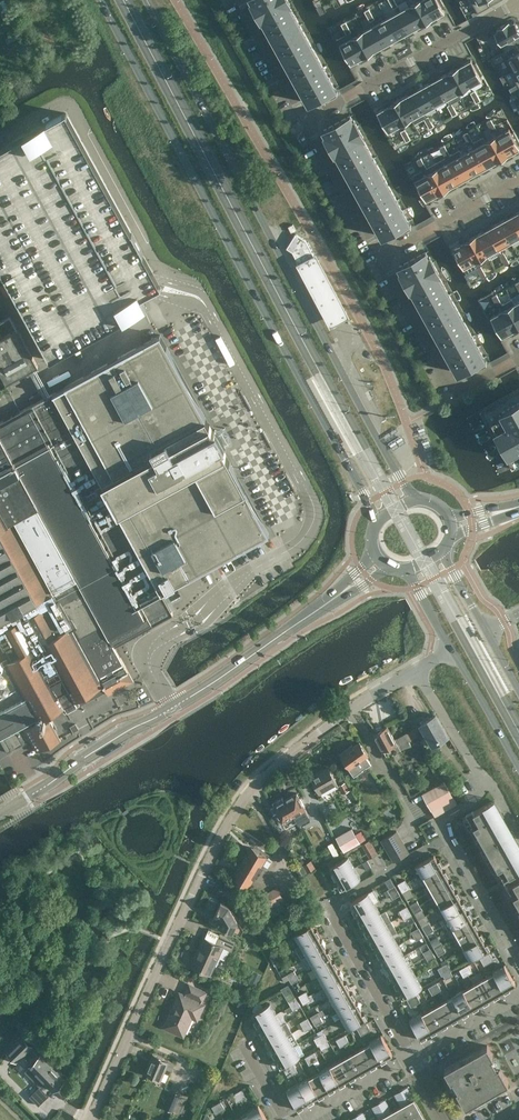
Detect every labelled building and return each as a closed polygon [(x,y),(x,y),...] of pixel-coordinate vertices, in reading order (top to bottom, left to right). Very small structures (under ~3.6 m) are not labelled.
[(0,1),(0,9),(2,12),(6,10),(9,8),(5,0),(1,0),(0,1)] [(263,19),(263,18),(272,13),(277,23),(278,24),(283,33),(284,34),(289,44),(290,45),(295,54),(295,55),(301,65),(306,75),(297,80),(309,103),(335,88),(289,5),(290,4),(288,0),(252,0),(253,2),(252,2),(261,20),(262,19),(263,19)] [(410,5),(421,25),(429,21),(431,24),(434,22),(422,0),(418,0),(410,5)] [(434,22),(438,20),(436,17),(445,12),(443,8),(445,7),(441,0),(422,0),(434,22)] [(478,13),(489,6),(486,0),(471,0),(478,13)] [(421,25),(410,5),(398,11),(409,32),(411,35),(415,33),(413,30),(421,25)] [(409,32),(398,11),(386,18),(398,38),(406,34),(408,37),(411,35),(409,32)] [(389,43),(398,38),(386,18),(375,24),(386,45),(388,48),(391,46),(389,43)] [(494,32),(502,47),(504,51),(516,44),(512,38),(518,34),(518,29),(514,21),(511,23),(509,21),(496,27),(498,30),(494,32)] [(386,45),(375,24),(363,31),(374,51),(382,47),(384,50),(388,48),(386,45)] [(352,37),(351,37),(364,61),(368,59),(366,56),(374,51),(363,31),(352,37)] [(351,37),(352,37),(349,32),(346,34),(336,39),(341,48),(339,49),(346,62),(348,61),(350,64),(359,60),(361,63),(364,61),(351,37)] [(504,51),(514,69),(511,71),(511,72),(518,67),(518,50),(516,44),(504,51)] [(460,61),(457,63),(470,87),(482,80),(480,76),(482,75),(475,62),(473,63),(471,59),(462,64),(460,61)] [(470,87),(457,63),(453,65),(455,68),(447,73),(458,93),(470,87)] [(511,72),(517,84),(518,87),(518,67),(511,72)] [(437,74),(434,76),(447,100),(449,104),(451,103),(461,98),(458,93),(447,73),(439,77),(437,74)] [(435,106),(447,100),(434,76),(430,78),(432,81),(424,85),(435,106)] [(435,106),(424,85),(416,90),(414,87),(410,89),(423,112),(424,112),(435,106)] [(423,112),(410,89),(407,91),(409,94),(400,98),(412,119),(414,124),(424,119),(427,117),(426,117),(424,112),(423,112)] [(412,119),(400,98),(392,103),(390,100),(387,102),(400,125),(412,119)] [(379,116),(377,117),(384,129),(386,128),(388,132),(400,125),(387,102),(383,104),(385,107),(377,112),(379,116)] [(4,275),(50,360),(146,308),(141,298),(161,287),(143,254),(144,253),(132,232),(131,232),(66,112),(0,148),(0,277),(4,275)] [(383,236),(409,222),(362,138),(363,137),(354,120),(353,120),(350,115),(324,130),(327,135),(326,135),(335,153),(336,152),(383,236)] [(513,131),(511,132),(509,128),(497,135),(510,159),(513,157),(512,153),(518,149),(518,146),(518,145),(518,144),(518,141),(513,131)] [(510,159),(497,135),(485,141),(483,136),(483,137),(497,162),(505,157),(506,161),(510,159)] [(497,162),(483,137),(473,142),(471,143),(487,172),(490,170),(488,166),(497,162)] [(487,172),(471,143),(473,148),(462,154),(460,149),(459,150),(473,175),(481,170),(483,173),(487,172)] [(459,150),(450,155),(448,156),(463,184),(467,182),(465,179),(473,175),(459,150)] [(448,156),(445,157),(436,162),(450,188),(458,183),(460,186),(463,184),(448,156)] [(426,168),(424,169),(427,174),(440,197),(443,195),(442,192),(450,188),(436,162),(426,168)] [(422,170),(412,176),(415,180),(417,184),(414,185),(421,198),(424,197),(426,201),(435,196),(436,199),(440,197),(427,174),(424,169),(422,170)] [(514,213),(513,210),(509,212),(518,230),(518,211),(514,213)] [(509,212),(506,214),(507,217),(499,222),(511,242),(518,238),(518,230),(509,212)] [(511,242),(499,222),(491,226),(489,223),(486,225),(499,249),(511,242)] [(499,249),(486,225),(482,227),(484,230),(476,235),(490,260),(488,255),(499,249)] [(299,264),(314,256),(305,239),(296,233),(287,248),(292,251),(299,264)] [(490,260),(476,235),(468,239),(466,236),(462,238),(478,266),(480,265),(490,260)] [(478,266),(462,238),(459,240),(461,243),(452,248),(454,252),(452,253),(459,266),(461,264),(463,268),(464,268),(466,273),(476,268),(478,266)] [(316,252),(296,263),(302,273),(329,326),(338,321),(349,316),(316,252)] [(402,271),(401,272),(411,289),(412,289),(446,350),(458,372),(484,358),(438,274),(439,273),(429,256),(428,257),(425,252),(399,266),(402,271)] [(511,299),(502,304),(500,305),(515,334),(518,332),(517,328),(518,327),(518,312),(511,299)] [(515,334),(500,305),(500,306),(502,310),(490,317),(492,321),(490,322),(497,334),(499,333),(502,337),(510,332),(512,336),(515,334)] [(6,384),(7,384),(8,383),(13,381),(38,366),(18,329),(17,330),(10,316),(0,321),(0,372),(6,384)] [(139,605),(161,593),(269,534),(223,449),(225,448),(225,447),(222,448),(220,445),(221,444),(222,444),(222,443),(222,442),(223,442),(223,441),(223,440),(223,439),(222,438),(222,437),(221,436),(220,435),(219,435),(218,435),(217,435),(216,435),(215,435),(213,432),(216,431),(215,429),(213,430),(160,334),(30,405),(139,605)] [(480,410),(512,469),(518,465),(518,389),(480,410)] [(139,605),(30,405),(0,422),(0,739),(7,752),(30,740),(37,751),(61,739),(53,724),(54,723),(49,715),(63,707),(65,711),(77,704),(79,707),(108,691),(109,693),(133,680),(115,646),(173,614),(161,593),(139,605)] [(420,723),(433,744),(449,735),(436,714),(420,723)] [(396,741),(394,739),(386,725),(381,728),(379,728),(378,729),(378,730),(374,732),(383,749),(388,746),(396,741)] [(406,732),(394,739),(396,741),(388,746),(392,754),(403,748),(412,745),(409,741),(417,736),(414,729),(407,733),(406,732)] [(340,753),(350,767),(355,774),(371,762),(366,756),(369,754),(359,741),(352,747),(351,745),(340,753)] [(320,792),(322,795),(339,786),(327,765),(310,775),(320,793),(320,792)] [(339,784),(345,793),(349,791),(344,781),(339,784)] [(422,793),(435,815),(456,803),(444,781),(422,793)] [(305,809),(306,808),(297,792),(285,798),(298,821),(309,815),(305,809)] [(298,821),(285,798),(274,805),(286,827),(298,821)] [(494,799),(462,817),(475,838),(479,835),(485,845),(480,848),(493,870),(498,867),(504,878),(510,874),(514,880),(507,884),(513,895),(508,897),(518,916),(518,843),(494,799)] [(352,828),(336,837),(344,851),(360,842),(352,828)] [(393,861),(409,853),(396,830),(381,839),(393,861)] [(370,843),(366,846),(370,854),(375,851),(370,843)] [(251,845),(242,860),(259,870),(268,855),(251,845)] [(423,876),(440,866),(443,865),(439,859),(437,860),(434,854),(415,865),(421,877),(423,876)] [(348,856),(330,866),(333,872),(331,873),(334,879),(337,878),(354,868),(348,856)] [(259,870),(242,860),(233,875),(250,885),(259,870)] [(311,860),(303,864),(307,872),(316,867),(311,860)] [(362,862),(366,870),(371,867),(367,860),(362,862)] [(429,886),(446,876),(449,875),(445,870),(443,871),(440,866),(423,876),(429,886)] [(354,868),(337,878),(339,883),(337,884),(340,889),(360,878),(354,868)] [(435,897),(452,887),(455,886),(451,880),(449,881),(446,876),(429,886),(435,897)] [(397,883),(400,888),(407,884),(405,879),(397,883)] [(407,884),(400,888),(403,893),(407,891),(410,889),(407,884)] [(390,894),(397,890),(395,885),(387,889),(390,894)] [(277,886),(262,895),(269,908),(284,899),(277,886)] [(455,892),(452,887),(435,897),(441,907),(458,897),(460,896),(457,890),(455,892)] [(368,892),(350,902),(354,908),(352,909),(355,915),(357,914),(375,903),(380,901),(373,889),(368,892)] [(390,894),(392,899),(400,894),(397,890),(390,894)] [(447,918),(464,908),(466,906),(463,901),(461,902),(458,897),(441,907),(447,918)] [(417,900),(409,905),(412,909),(419,905),(417,900)] [(217,915),(214,923),(232,932),(240,935),(243,929),(238,920),(229,905),(221,901),(215,914),(217,915)] [(375,903),(357,914),(360,918),(357,920),(361,925),(363,924),(381,914),(375,903)] [(419,905),(412,909),(414,914),(422,909),(419,905)] [(401,915),(409,910),(406,906),(399,910),(401,915)] [(447,918),(442,920),(448,931),(453,928),(470,918),(472,917),(469,911),(467,912),(464,908),(447,918)] [(401,915),(404,919),(412,915),(409,910),(401,915)] [(386,911),(381,914),(363,924),(366,929),(363,930),(367,936),(369,934),(392,921),(386,911)] [(473,923),(470,918),(453,928),(458,938),(476,928),(478,927),(475,922),(473,923)] [(375,945),(392,935),(397,932),(392,921),(369,934),(371,939),(369,940),(372,946),(375,945)] [(423,924),(421,925),(424,930),(431,926),(429,921),(423,924)] [(300,946),(318,936),(320,934),(317,929),(315,930),(311,924),(293,934),(300,946)] [(431,926),(424,930),(426,934),(434,930),(431,926)] [(418,927),(411,931),(413,936),(421,932),(418,927)] [(476,928),(458,938),(464,948),(462,948),(463,950),(482,939),(484,938),(481,932),(479,933),(476,928)] [(421,932),(413,936),(416,940),(423,936),(421,932)] [(191,965),(211,975),(224,947),(232,950),(236,941),(220,933),(216,942),(204,937),(191,965)] [(392,935),(375,945),(377,950),(375,951),(378,956),(380,955),(398,945),(392,935)] [(321,940),(318,936),(300,946),(295,948),(301,959),(324,946),(326,945),(323,939),(321,940)] [(482,939),(463,950),(469,960),(490,948),(487,943),(485,944),(482,939)] [(433,946),(435,951),(443,947),(441,942),(433,946)] [(398,945),(380,955),(383,960),(381,961),(384,967),(386,966),(404,956),(398,945)] [(312,967),(330,956),(332,955),(329,950),(327,951),(324,946),(301,959),(307,969),(312,967)] [(443,947),(435,951),(438,955),(446,951),(443,947)] [(430,948),(423,952),(425,957),(433,952),(430,948)] [(269,956),(272,960),(279,956),(277,952),(269,956)] [(433,952),(425,957),(428,961),(435,957),(433,952)] [(489,952),(484,955),(489,962),(493,960),(489,952)] [(404,956),(386,966),(389,971),(387,972),(390,977),(392,976),(410,966),(414,964),(408,953),(404,956)] [(484,965),(489,962),(484,955),(480,958),(484,965)] [(275,965),(282,961),(279,956),(272,960),(274,965),(275,965)] [(332,961),(330,956),(312,967),(318,977),(336,967),(338,966),(335,960),(332,961)] [(447,962),(442,965),(446,973),(450,971),(451,970),(447,962)] [(472,972),(468,964),(463,967),(468,974),(472,972)] [(493,972),(504,990),(505,992),(510,989),(509,987),(515,984),(504,964),(493,971),(493,972)] [(446,973),(442,965),(437,968),(439,971),(441,976),(443,975),(446,973)] [(410,966),(392,976),(395,981),(393,982),(396,988),(398,987),(416,976),(410,966)] [(338,972),(336,967),(318,977),(324,987),(342,977),(344,976),(341,971),(338,972)] [(468,974),(463,967),(459,969),(463,977),(468,974)] [(252,974),(248,983),(258,986),(259,984),(262,977),(262,975),(263,974),(254,970),(252,974)] [(294,970),(286,974),(289,979),(296,975),(294,970)] [(446,973),(443,975),(445,979),(453,975),(450,971),(446,973)] [(483,978),(493,996),(494,998),(500,995),(499,993),(504,990),(493,972),(483,978)] [(296,975),(289,979),(291,983),(299,979),(296,975)] [(416,976),(398,987),(401,991),(399,993),(402,998),(422,987),(416,976)] [(344,982),(342,977),(324,987),(330,998),(347,988),(350,987),(346,981),(344,982)] [(488,999),(493,996),(483,978),(473,984),(483,1002),(484,1004),(490,1001),(488,999)] [(432,985),(437,992),(441,990),(437,982),(432,985)] [(176,1000),(164,1026),(183,1035),(191,1016),(193,1013),(198,1015),(204,1003),(200,1002),(205,991),(189,984),(184,994),(182,993),(178,1001),(176,1000)] [(478,1005),(483,1002),(473,984),(462,990),(472,1008),(474,1010),(479,1007),(478,1005)] [(432,995),(437,992),(432,985),(428,987),(432,995)] [(350,993),(347,988),(330,998),(336,1008),(353,998),(356,997),(352,991),(350,993)] [(467,1011),(472,1008),(462,990),(452,996),(462,1014),(463,1016),(469,1013),(467,1011)] [(306,991),(298,995),(301,1000),(308,996),(306,991)] [(411,997),(416,1004),(420,1001),(416,994),(411,997)] [(308,996),(301,1000),(303,1004),(311,1000),(308,996)] [(441,1002),(451,1020),(453,1022),(458,1019),(457,1017),(462,1014),(452,996),(441,1002)] [(291,999),(288,1001),(290,1005),(298,1001),(295,997),(291,999)] [(416,1004),(411,997),(407,999),(411,1007),(416,1004)] [(342,1019),(359,1009),(361,1007),(358,1002),(356,1003),(353,998),(336,1008),(342,1019)] [(239,1000),(236,1009),(244,1012),(247,1003),(239,1000)] [(298,1001),(290,1005),(293,1010),(300,1006),(298,1001)] [(447,1023),(451,1020),(441,1002),(431,1008),(441,1026),(442,1028),(448,1025),(447,1023)] [(270,1003),(252,1013),(255,1019),(253,1020),(256,1026),(259,1025),(276,1014),(270,1003)] [(436,1029),(441,1026),(431,1008),(422,1013),(421,1012),(419,1012),(431,1032),(432,1034),(437,1031),(436,1029)] [(362,1013),(359,1009),(342,1019),(347,1029),(367,1018),(364,1012),(362,1013)] [(317,1012),(310,1016),(312,1021),(320,1017),(317,1012)] [(431,1032),(419,1012),(409,1018),(421,1040),(427,1037),(426,1035),(431,1032)] [(276,1014),(259,1025),(261,1029),(259,1031),(262,1036),(264,1035),(282,1025),(282,1024),(276,1014)] [(320,1017),(312,1021),(315,1025),(322,1021),(320,1017)] [(307,1018),(300,1022),(302,1026),(310,1022),(307,1018)] [(282,1025),(264,1035),(267,1040),(265,1041),(268,1047),(270,1045),(293,1033),(292,1032),(286,1021),(282,1024),(282,1025)] [(310,1022),(302,1026),(305,1031),(312,1027),(310,1022)] [(370,1030),(366,1022),(361,1025),(366,1032),(370,1030)] [(366,1032),(361,1025),(357,1028),(361,1035),(366,1032)] [(293,1033),(270,1045),(273,1050),(271,1051),(274,1057),(276,1056),(294,1046),(298,1043),(293,1033)] [(324,1033),(319,1036),(323,1043),(327,1041),(328,1040),(324,1033)] [(340,1037),(345,1044),(349,1042),(345,1034),(340,1037)] [(370,1043),(381,1060),(382,1062),(387,1059),(386,1057),(392,1054),(381,1034),(370,1041),(370,1043)] [(314,1038),(318,1046),(319,1045),(323,1043),(319,1036),(314,1038)] [(17,1063),(33,1047),(23,1037),(7,1053),(17,1063)] [(345,1044),(340,1037),(336,1039),(340,1047),(345,1044)] [(323,1043),(319,1045),(322,1050),(329,1045),(327,1041),(323,1043)] [(294,1046),(276,1056),(279,1061),(277,1062),(280,1067),(300,1056),(304,1054),(298,1043),(294,1046)] [(370,1043),(360,1048),(370,1066),(371,1068),(377,1065),(376,1063),(381,1060),(370,1043)] [(462,1063),(461,1059),(444,1069),(451,1080),(453,1079),(458,1088),(456,1090),(465,1106),(477,1100),(476,1098),(496,1087),(497,1089),(508,1082),(499,1065),(497,1067),(492,1057),(494,1056),(487,1045),(471,1054),(472,1057),(462,1063)] [(370,1066),(360,1048),(350,1054),(360,1072),(361,1074),(366,1071),(365,1069),(370,1066)] [(318,1060),(314,1052),(309,1055),(313,1062),(318,1060)] [(145,1071),(151,1075),(166,1081),(171,1068),(172,1069),(175,1062),(153,1053),(145,1071)] [(339,1060),(349,1078),(350,1080),(356,1077),(355,1075),(360,1072),(350,1054),(339,1060)] [(305,1057),(309,1065),(313,1062),(309,1055),(305,1057)] [(29,1067),(25,1071),(30,1076),(33,1079),(38,1084),(40,1086),(42,1088),(43,1088),(47,1084),(54,1090),(55,1089),(57,1089),(58,1088),(59,1087),(59,1085),(64,1080),(57,1073),(40,1056),(34,1062),(33,1061),(31,1063),(32,1064),(28,1067),(29,1067)] [(329,1066),(339,1084),(340,1086),(346,1083),(344,1081),(349,1078),(339,1060),(329,1066)] [(297,1071),(293,1064),(288,1066),(293,1074),(297,1071)] [(293,1074),(288,1066),(284,1069),(288,1077),(293,1074)] [(318,1072),(328,1090),(330,1092),(335,1089),(334,1087),(339,1084),(329,1066),(318,1072)] [(308,1078),(318,1096),(319,1098),(325,1095),(324,1093),(328,1090),(318,1072),(308,1078)] [(297,1082),(308,1102),(309,1104),(314,1101),(313,1099),(318,1096),(308,1078),(299,1083),(298,1082),(297,1082)] [(308,1102),(297,1082),(286,1088),(298,1110),(304,1107),(303,1105),(308,1102)] [(407,1086),(394,1094),(401,1105),(391,1111),(396,1119),(400,1119),(420,1109),(407,1086)] [(246,1097),(242,1089),(237,1092),(241,1099),(246,1097)] [(173,1111),(180,1095),(171,1091),(164,1107),(173,1111)] [(237,1102),(241,1099),(237,1092),(232,1094),(237,1102)] [(391,1111),(385,1099),(372,1106),(379,1118),(375,1119),(396,1119),(391,1111)] [(220,1101),(216,1104),(220,1111),(225,1109),(220,1101)] [(216,1104),(211,1106),(216,1114),(220,1111),(216,1104)] [(258,1104),(247,1111),(248,1112),(252,1119),(267,1119),(258,1104)] [(420,1109),(400,1119),(426,1119),(420,1109)] [(362,1112),(350,1119),(351,1119),(367,1119),(362,1112)]
